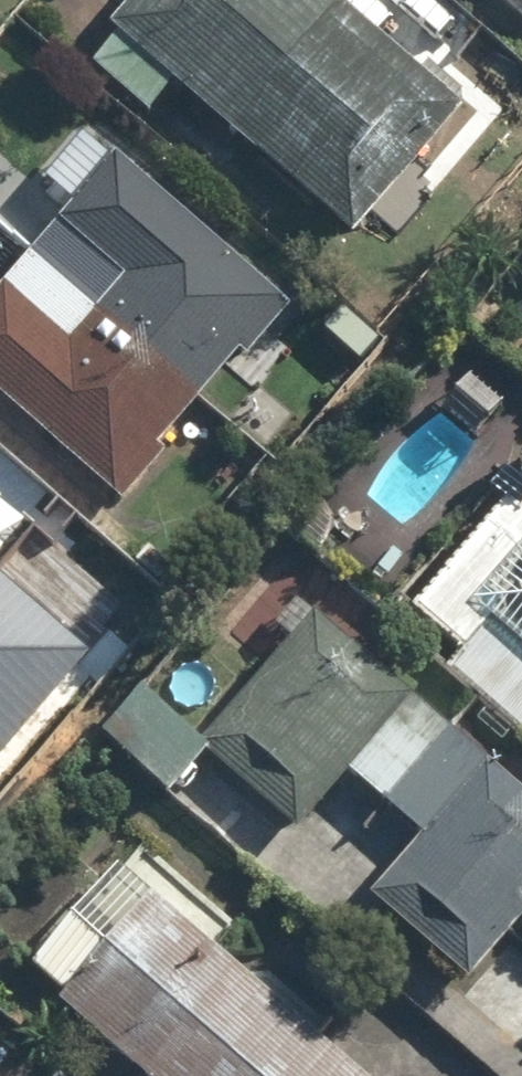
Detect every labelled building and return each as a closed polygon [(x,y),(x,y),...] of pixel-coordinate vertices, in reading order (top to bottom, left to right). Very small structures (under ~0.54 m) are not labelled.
[(334,0),(114,0),(128,12),(81,67),(146,123),(174,90),(353,242),(465,111),(334,0)] [(521,29),(521,0),(490,0),(521,29)] [(0,292),(0,401),(120,513),(168,462),(158,453),(241,364),(247,370),(294,319),(123,159),(0,292)] [(441,393),(484,434),(521,394),(521,382),(485,347),(441,393)] [(402,625),(521,724),(521,480),(402,625)] [(76,516),(20,576),(87,637),(71,655),(87,671),(159,593),(76,516)] [(35,615),(0,584),(0,653),(35,615)] [(324,612),(209,744),(301,824),(351,763),(425,826),(372,886),(473,972),(521,915),(521,786),(324,612)] [(149,687),(109,731),(171,785),(211,741),(149,687)] [(80,805),(0,893),(0,939),(153,1075),(382,1075),(80,805)]
